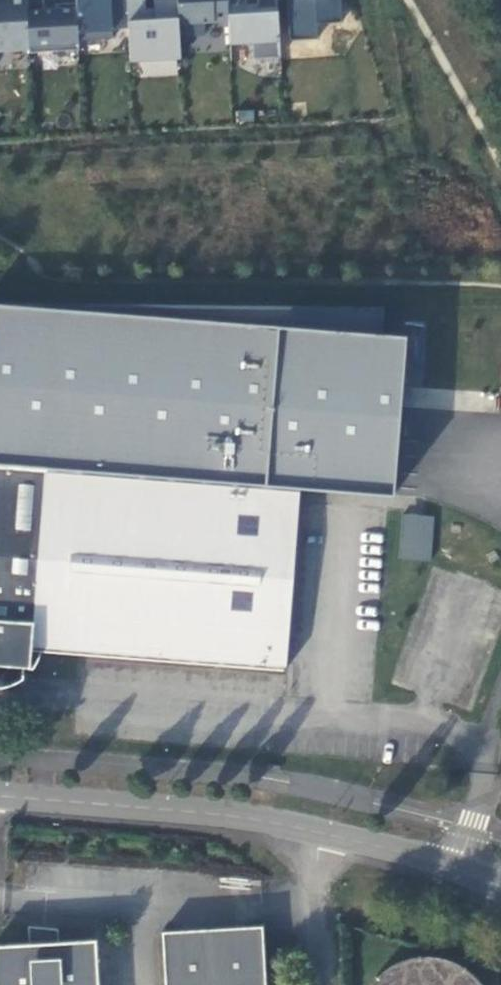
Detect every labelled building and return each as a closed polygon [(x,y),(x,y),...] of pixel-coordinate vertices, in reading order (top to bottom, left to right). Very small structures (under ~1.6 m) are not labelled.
[(25,0),(0,0),(0,45),(27,43),(25,0)] [(27,43),(28,47),(78,44),(77,34),(75,0),(54,0),(54,3),(43,3),(43,0),(25,0),(27,43)] [(77,34),(111,32),(111,24),(127,23),(125,0),(75,0),(77,34)] [(130,63),(180,60),(178,31),(176,0),(154,0),(154,8),(148,9),(147,0),(125,0),(127,23),(130,63)] [(178,31),(204,29),(203,17),(227,16),(226,0),(176,0),(178,31)] [(227,16),(228,37),(250,36),(251,53),(279,52),(276,0),(256,0),(256,2),(246,2),(246,0),(226,0),(227,16)] [(289,36),(317,35),(316,20),(341,18),(340,0),(287,0),(289,36)] [(44,465),(300,485),(395,492),(407,333),(382,329),(383,303),(0,298),(0,462),(44,465)] [(44,465),(0,462),(0,661),(30,663),(32,640),(44,465)] [(40,641),(39,646),(286,666),(299,504),(300,485),(44,465),(32,640),(40,641)] [(431,561),(434,515),(401,513),(398,558),(431,561)] [(260,925),(158,929),(160,984),(264,984),(260,925)] [(93,940),(0,943),(0,984),(95,984),(93,940)]
